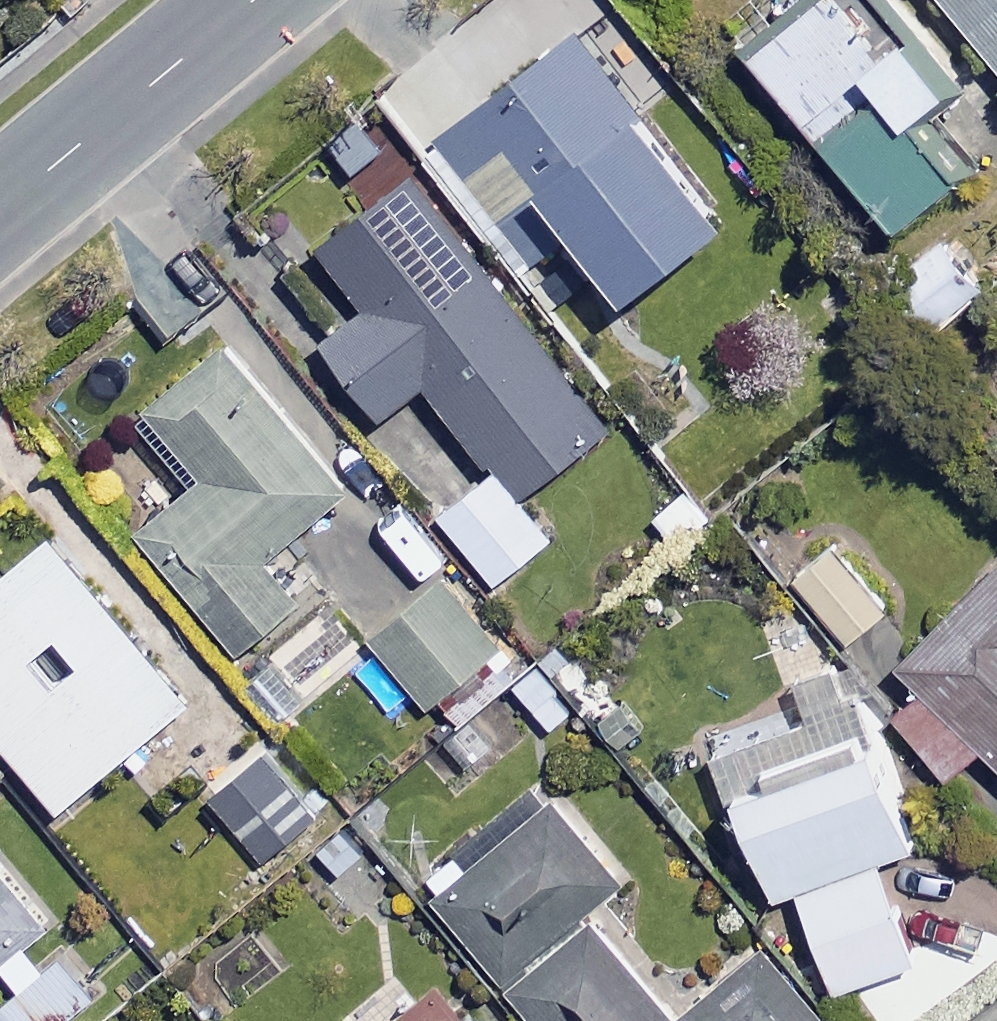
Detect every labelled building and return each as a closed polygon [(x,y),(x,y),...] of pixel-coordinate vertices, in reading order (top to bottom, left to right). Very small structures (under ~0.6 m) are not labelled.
[(869,0),(803,0),(743,50),(888,227),(950,177),(897,111),(934,80),(869,0)] [(996,72),(996,0),(939,0),(996,72)] [(714,216),(574,28),(422,142),(546,307),(597,269),(614,291),(714,216)] [(602,422),(368,123),(279,192),(363,300),(318,336),(376,410),(421,375),(513,491),(602,422)] [(993,286),(948,229),(876,286),(921,343),(993,286)] [(345,487),(222,339),(132,413),(190,482),(135,528),(236,649),(299,597),(264,554),(345,487)] [(542,539),(488,470),(438,510),(492,578),(542,539)] [(0,473),(0,499),(13,488),(0,473)] [(716,505),(689,479),(653,517),(679,543),(716,505)] [(46,534),(0,572),(0,742),(56,809),(186,700),(46,534)] [(838,534),(782,577),(837,649),(893,606),(838,534)] [(888,657),(917,688),(891,713),(945,770),(976,740),(996,762),(996,553),(888,657)] [(502,641),(443,570),(370,631),(429,701),(502,641)] [(279,702),(344,786),(430,719),(365,636),(279,702)] [(789,691),(798,714),(709,751),(768,895),(790,886),(832,987),(912,955),(872,857),(908,842),(838,671),(789,691)] [(314,811),(257,749),(207,795),(263,857),(314,811)] [(465,861),(453,847),(420,874),(539,1020),(674,1020),(584,910),(620,881),(548,793),(465,861)] [(342,812),(307,842),(332,872),(368,842),(342,812)] [(0,868),(0,1016),(4,1020),(62,1020),(100,989),(0,868)] [(687,1020),(826,1020),(829,1019),(769,939),(677,1008),(687,1020)] [(464,1011),(452,1020),(473,1020),(464,1011)]
